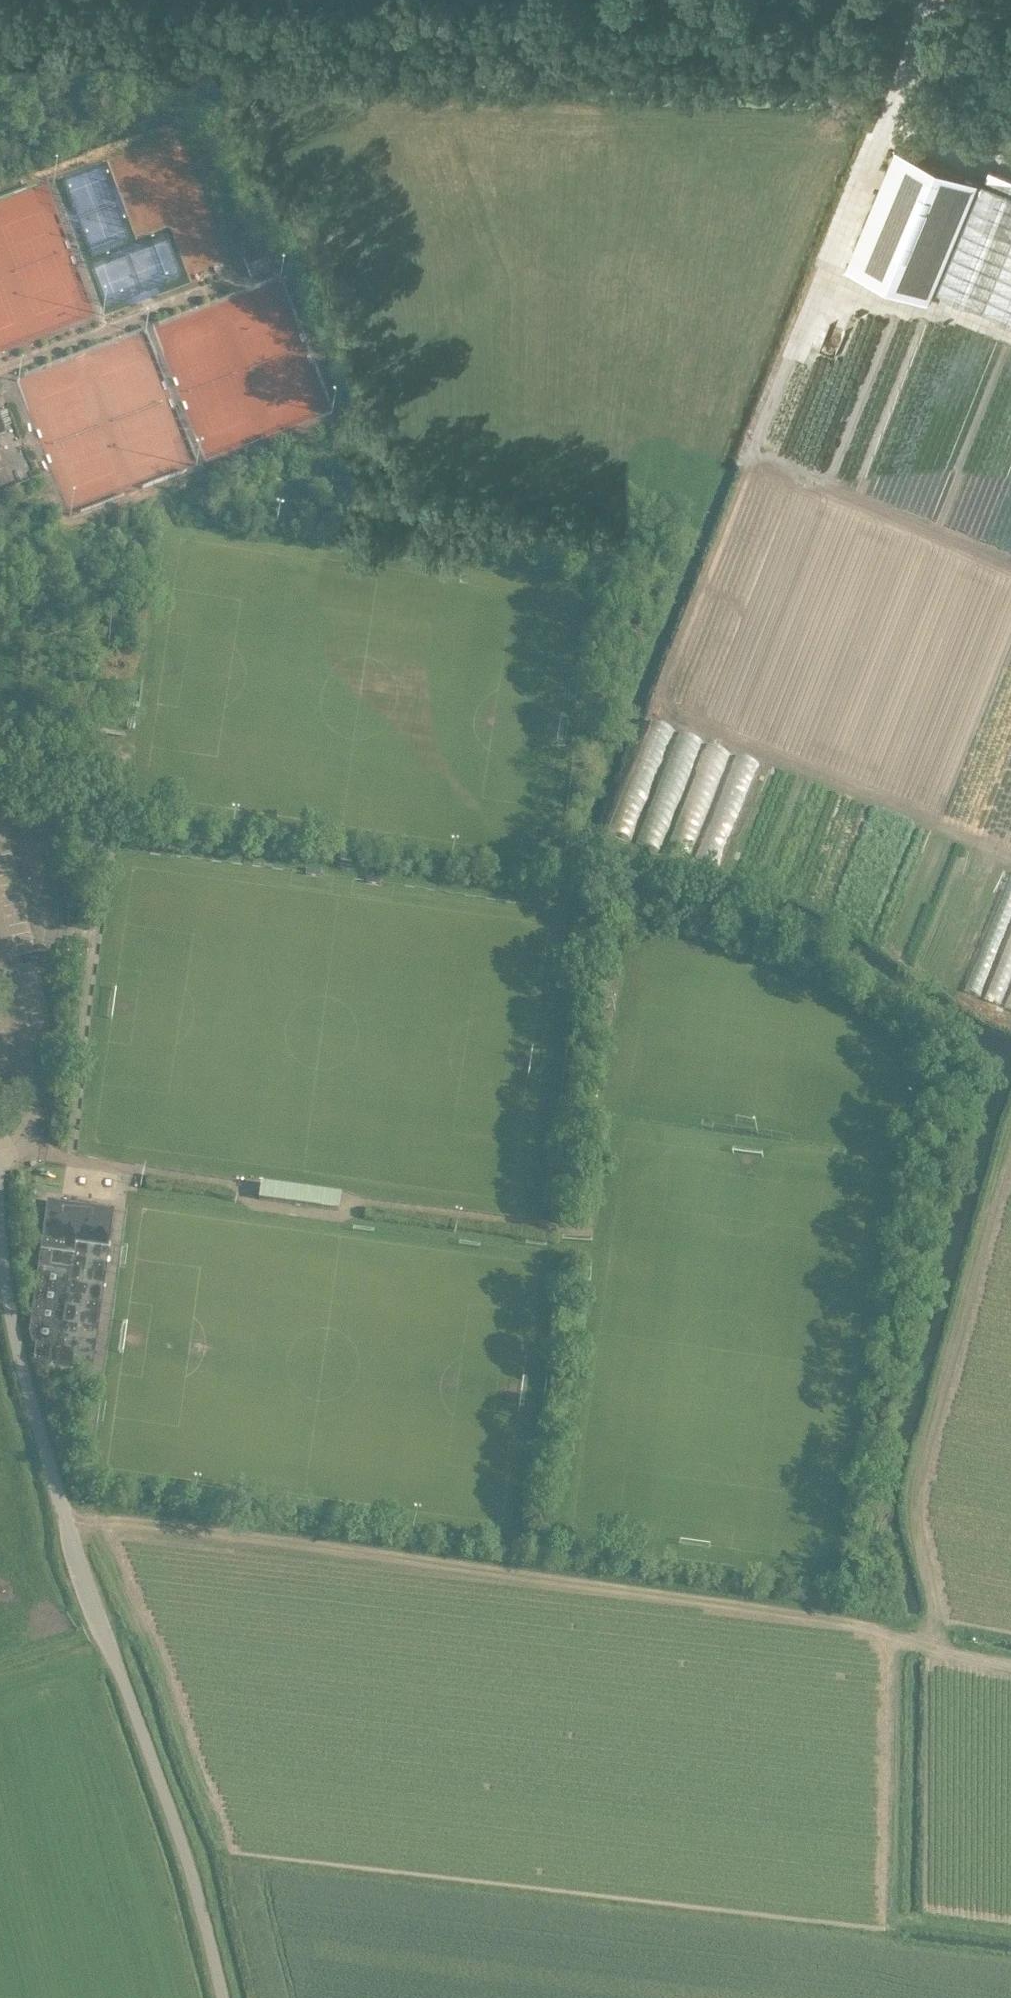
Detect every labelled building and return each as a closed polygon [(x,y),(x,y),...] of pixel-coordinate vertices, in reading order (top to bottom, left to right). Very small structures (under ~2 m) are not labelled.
[(1010,322),(1010,195),(895,147),(846,266),(930,301),(935,290),(1010,322)] [(240,256),(247,274),(264,267),(257,249),(240,256)] [(254,1180),(252,1195),(334,1207),(336,1192),(254,1180)] [(31,1358),(89,1366),(105,1245),(110,1208),(45,1199),(38,1248),(34,1271),(26,1329),(29,1341),(33,1341),(31,1358)]
